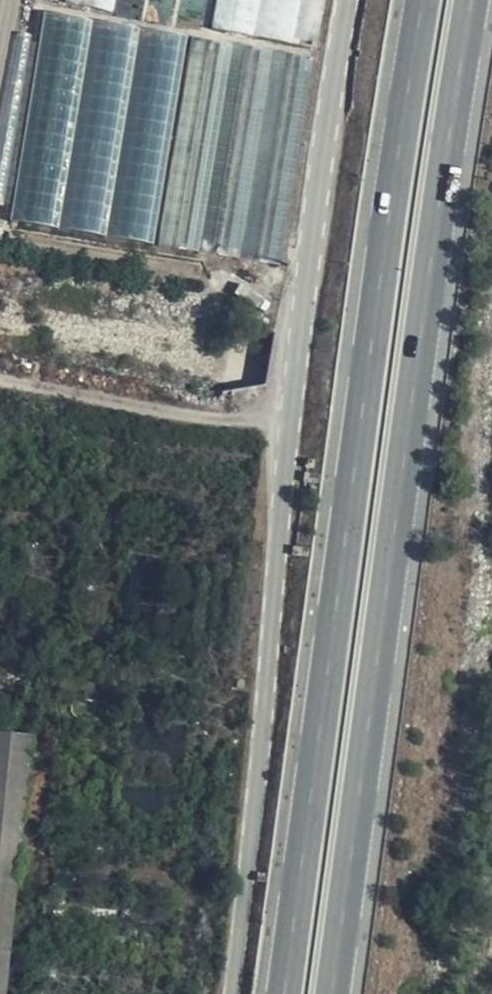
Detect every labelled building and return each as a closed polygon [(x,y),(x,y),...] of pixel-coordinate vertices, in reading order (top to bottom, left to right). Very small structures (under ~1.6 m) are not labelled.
[(70,1),(118,9),(120,0),(70,0),(70,1)] [(328,0),(222,0),(217,29),(322,44),(328,0)] [(43,12),(15,223),(287,259),(314,53),(191,37),(192,31),(43,12)] [(8,202),(10,180),(0,179),(0,202),(8,202)] [(12,937),(33,736),(0,732),(0,936),(12,937)]
